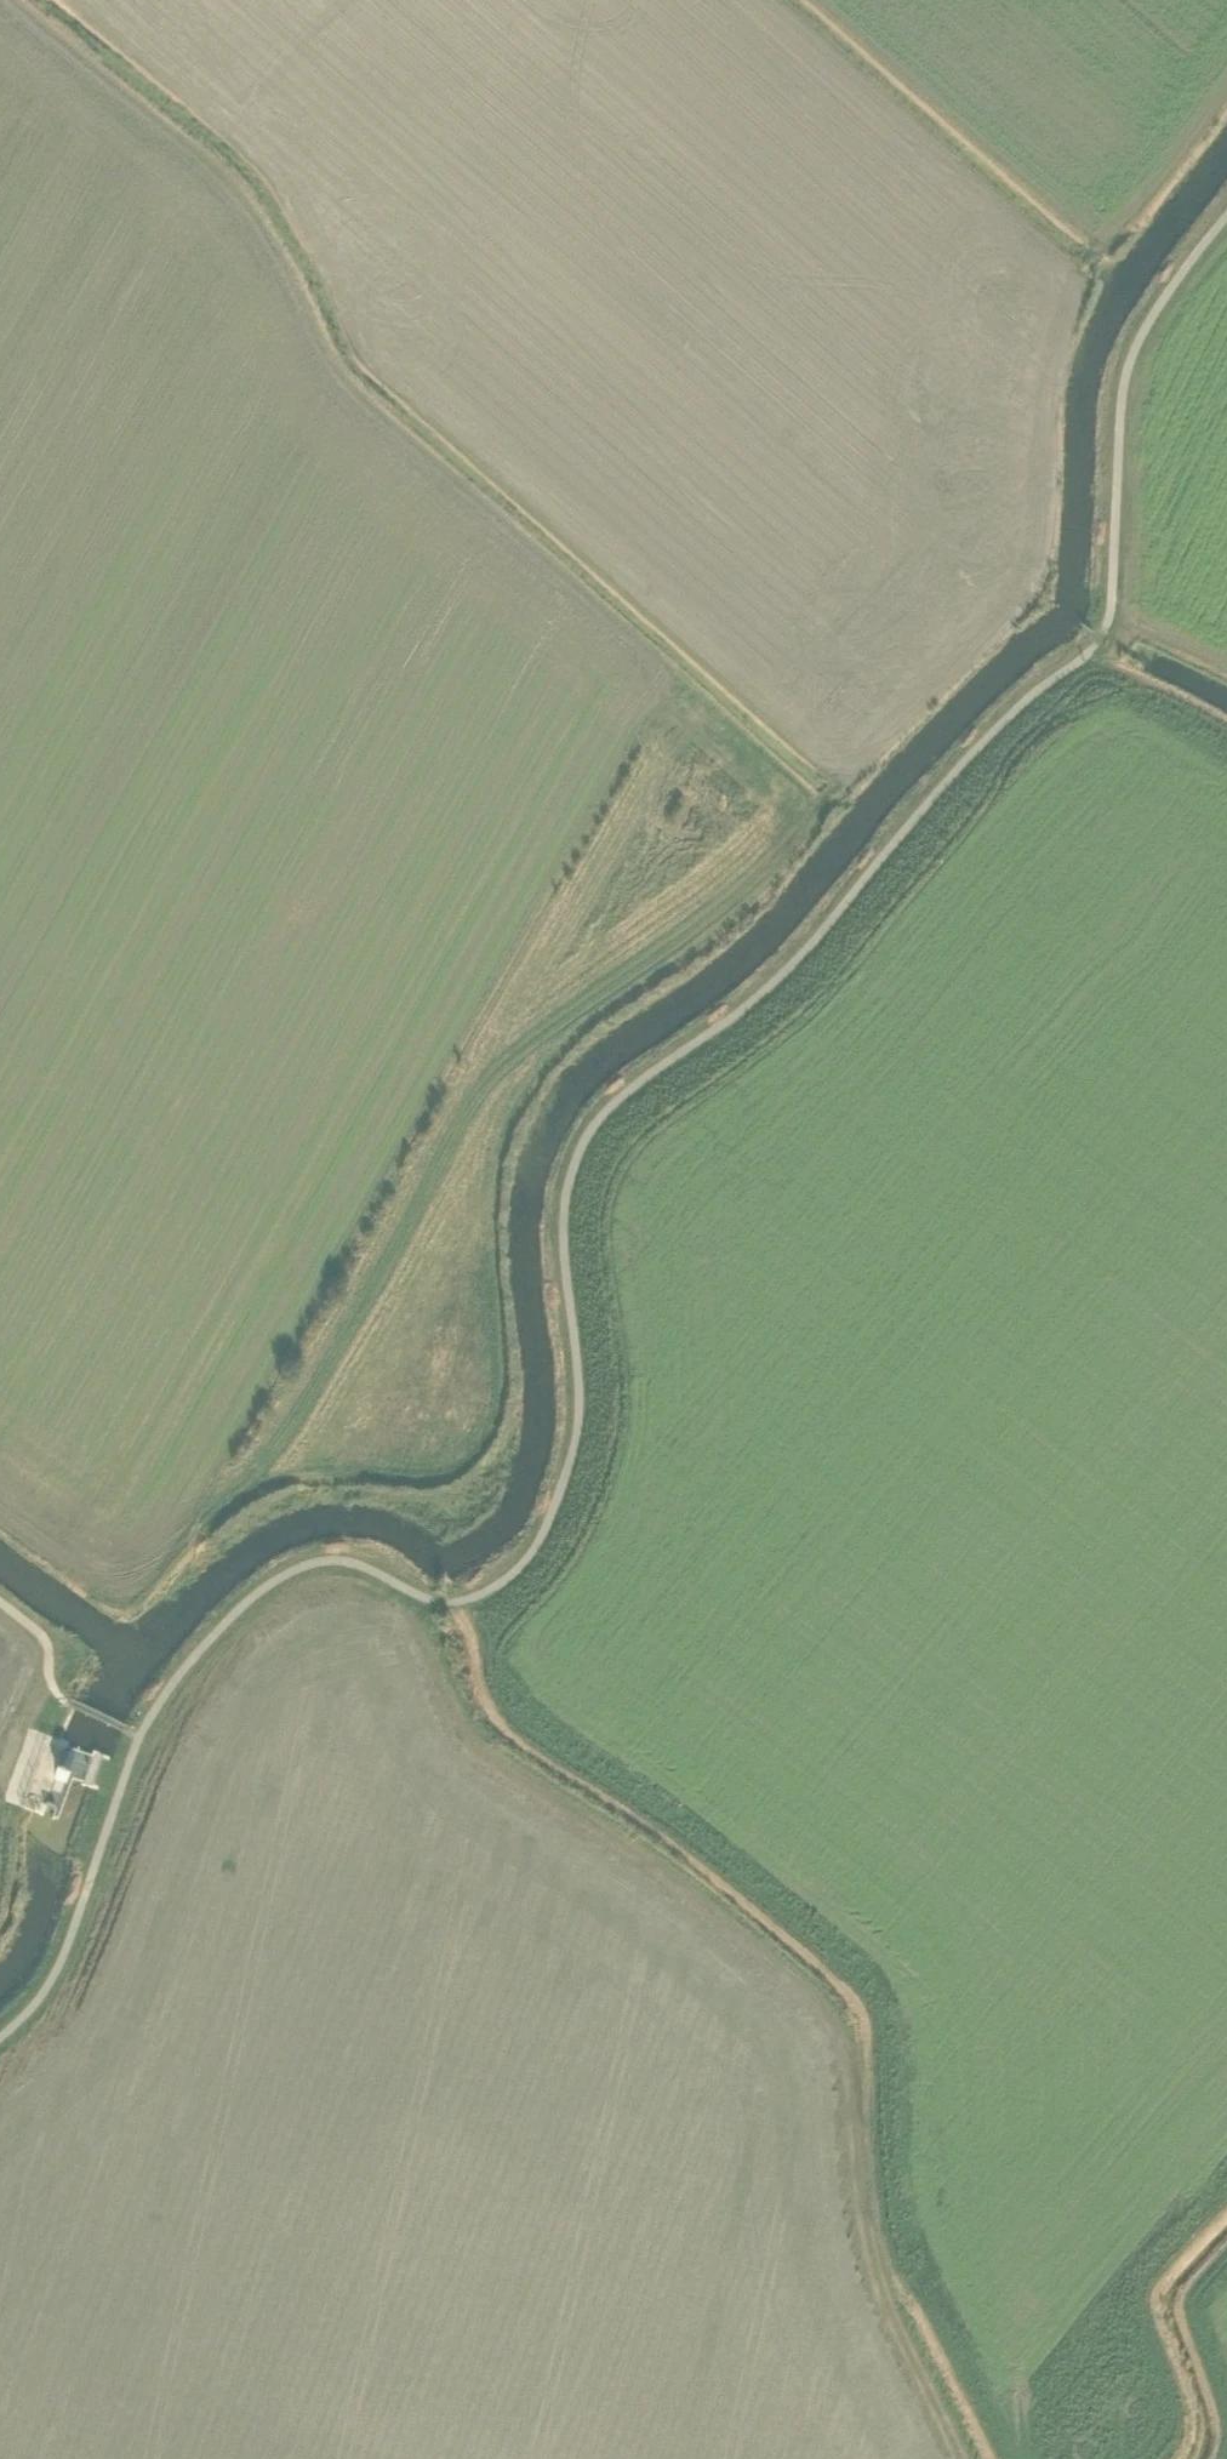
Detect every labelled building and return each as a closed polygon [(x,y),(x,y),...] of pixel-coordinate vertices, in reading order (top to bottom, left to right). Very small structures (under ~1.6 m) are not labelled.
[(59,1770),(67,1773),(70,1774),(71,1771),(73,1767),(76,1758),(65,1754),(64,1756),(59,1770)]
